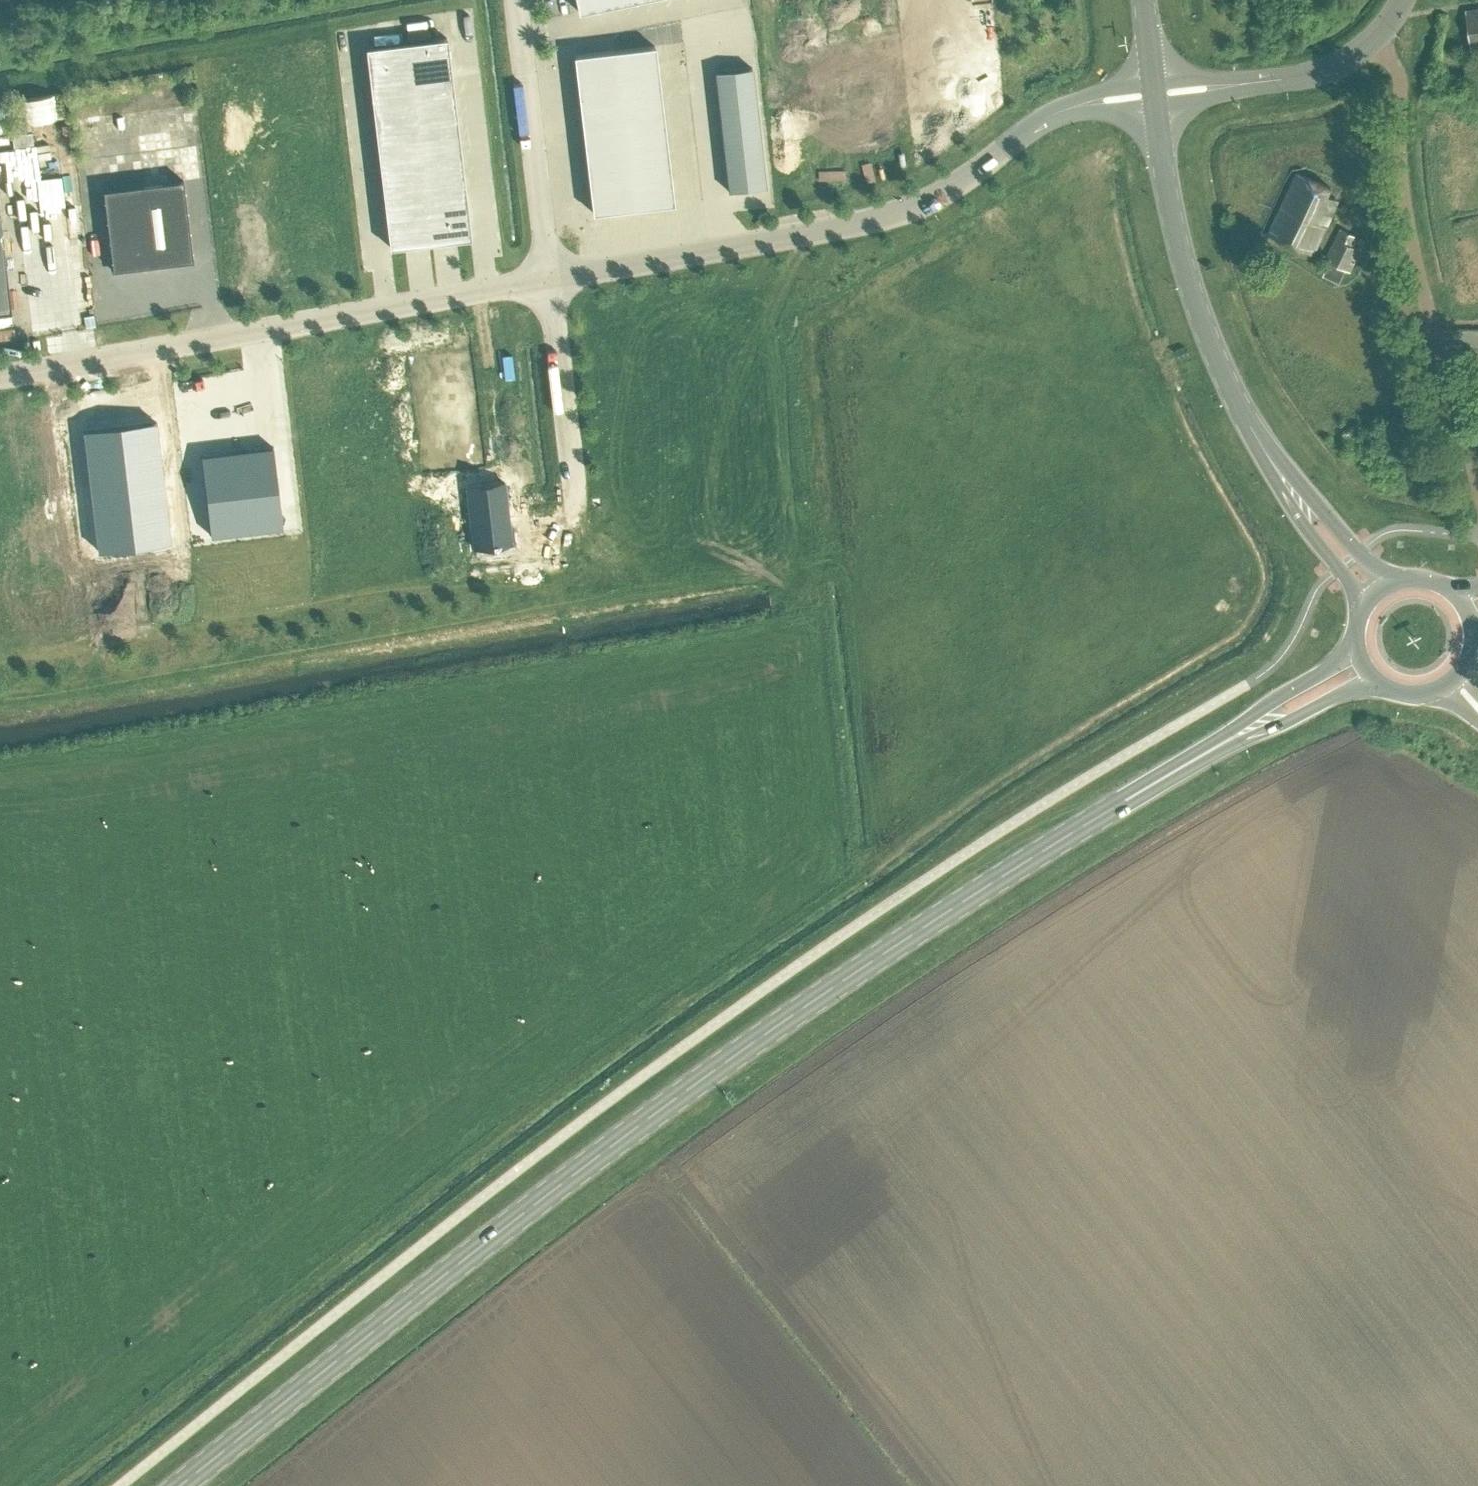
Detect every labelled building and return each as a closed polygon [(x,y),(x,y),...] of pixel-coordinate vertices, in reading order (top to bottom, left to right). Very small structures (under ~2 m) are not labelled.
[(578,12),(618,3),(633,0),(576,0),(578,12)] [(1472,50),(1477,49),(1477,7),(1466,9),(1472,50)] [(367,47),(391,246),(472,237),(448,37),(367,47)] [(655,45),(574,54),(593,212),(674,202),(655,45)] [(765,187),(751,67),(715,71),(728,191),(765,187)] [(96,92),(100,112),(125,108),(121,88),(96,92)] [(21,159),(30,158),(29,135),(20,135),(21,159)] [(95,176),(118,175),(118,167),(94,168),(95,176)] [(1269,235),(1313,254),(1337,202),(1327,198),(1331,188),(1297,172),(1269,235)] [(183,179),(103,189),(112,270),(193,259),(183,179)] [(64,198),(65,217),(77,217),(76,197),(64,198)] [(38,200),(39,221),(47,220),(46,200),(38,200)] [(11,311),(0,215),(0,312),(11,311)] [(1344,268),(1349,271),(1365,238),(1337,226),(1322,257),(1328,260),(1322,273),(1338,281),(1344,268)] [(83,315),(85,327),(95,325),(93,313),(83,315)] [(98,550),(170,541),(156,421),(83,430),(98,550)] [(205,492),(210,535),(282,526),(273,446),(201,454),(205,492)] [(505,482),(465,487),(473,546),(512,541),(505,482)]
